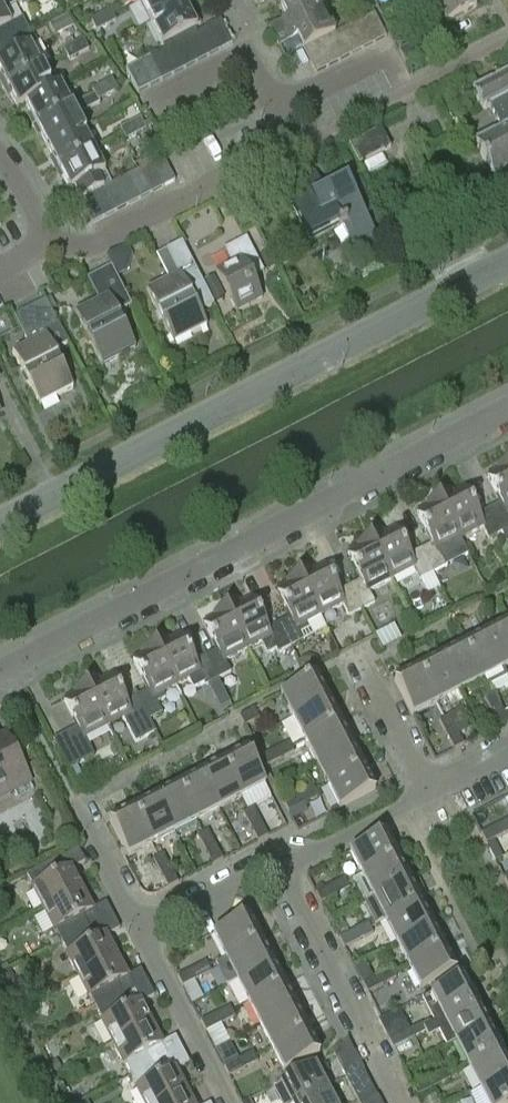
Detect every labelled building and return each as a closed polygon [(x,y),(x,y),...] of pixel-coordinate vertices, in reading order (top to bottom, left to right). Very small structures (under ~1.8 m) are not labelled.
[(12,25),(4,11),(26,0),(4,0),(0,2),(0,31),(12,25)] [(141,2),(152,23),(188,5),(185,0),(145,0),(141,2)] [(282,5),(289,17),(269,27),(274,36),(324,10),(319,0),(293,0),(282,5)] [(472,0),(435,0),(447,24),(477,8),(472,0)] [(188,5),(152,23),(164,46),(166,45),(167,48),(174,44),(186,38),(198,32),(199,31),(197,28),(199,27),(188,5)] [(110,10),(102,14),(108,26),(123,19),(119,12),(113,15),(110,10)] [(324,10),(274,36),(280,46),(299,36),(305,49),(318,43),(329,37),(336,33),(324,10)] [(375,13),(364,19),(376,42),(388,36),(375,13)] [(108,26),(102,14),(90,20),(96,32),(108,26)] [(364,19),(352,25),(365,48),(376,42),(364,19)] [(209,26),(222,50),(233,44),(221,20),(209,26)] [(352,25),(340,31),(353,55),(365,48),(352,25)] [(199,31),(198,32),(210,56),(222,50),(209,26),(199,31)] [(340,31),(336,33),(329,37),(340,61),(353,55),(340,31)] [(198,32),(186,38),(198,62),(210,56),(198,32)] [(329,37),(318,43),(330,67),(340,61),(329,37)] [(198,62),(186,38),(174,44),(186,68),(198,62)] [(83,39),(74,43),(80,55),(89,50),(83,39)] [(80,55),(74,43),(63,49),(69,61),(80,55)] [(318,43),(305,49),(318,73),(330,67),(318,43)] [(174,44),(167,48),(162,50),(175,74),(186,68),(174,44)] [(43,68),(32,45),(0,62),(0,71),(8,86),(43,68)] [(162,50),(150,56),(163,80),(175,74),(162,50)] [(163,80),(150,56),(138,63),(151,86),(163,80)] [(151,86),(138,63),(126,69),(139,93),(151,86)] [(54,89),(54,88),(43,68),(8,86),(19,108),(26,105),(26,104),(54,89)] [(473,90),(483,110),(490,106),(501,127),(474,141),(493,179),(507,171),(507,72),(473,90)] [(112,80),(103,84),(108,96),(117,91),(112,80)] [(61,84),(54,88),(54,89),(26,104),(26,105),(36,125),(73,107),(72,106),(61,84)] [(73,107),(36,125),(47,146),(83,128),(77,115),(100,104),(98,101),(108,96),(103,84),(91,90),(94,95),(72,106),(73,107)] [(139,118),(131,123),(137,135),(146,130),(139,118)] [(137,135),(131,123),(119,129),(126,141),(137,135)] [(83,128),(47,146),(58,168),(94,149),(83,128)] [(380,128),(347,145),(358,166),(391,148),(380,128)] [(94,149),(58,168),(70,190),(75,188),(81,200),(93,194),(105,188),(99,175),(106,172),(94,149)] [(151,164),(164,187),(176,181),(164,157),(151,164)] [(164,187),(151,164),(140,170),(152,193),(164,187)] [(140,170),(129,175),(141,199),(152,193),(140,170)] [(316,174),(284,190),(311,241),(341,225),(355,251),(378,239),(347,179),(325,190),(316,174)] [(141,199),(129,175),(117,182),(129,205),(141,199)] [(129,205),(117,182),(105,188),(117,211),(129,205)] [(105,188),(93,194),(105,217),(117,211),(105,188)] [(93,194),(81,200),(93,224),(105,217),(93,194)] [(231,264),(216,272),(236,312),(262,299),(252,279),(264,273),(246,238),(223,250),(231,264)] [(174,344),(208,327),(200,312),(214,305),(202,281),(182,242),(167,250),(179,275),(147,291),(174,344)] [(127,244),(109,253),(119,273),(137,265),(127,244)] [(403,251),(387,259),(392,270),(409,262),(403,251)] [(99,302),(76,314),(103,366),(137,348),(119,313),(134,305),(113,266),(96,275),(87,279),(99,302)] [(30,345),(14,354),(41,407),(75,389),(55,351),(69,343),(47,300),(32,308),(43,328),(26,337),(30,345)] [(498,468),(499,470),(487,476),(501,502),(488,510),(502,535),(507,545),(507,544),(507,462),(498,468)] [(451,491),(439,498),(462,541),(483,530),(489,542),(502,535),(488,510),(478,516),(463,489),(453,495),(451,491)] [(462,541),(439,498),(426,505),(428,507),(417,513),(433,543),(421,549),(434,575),(446,568),(438,554),(462,541)] [(434,575),(421,549),(409,555),(395,529),(384,534),(383,531),(369,538),(392,582),(415,569),(422,581),(434,575)] [(392,582),(369,538),(358,544),(359,547),(347,554),(361,581),(350,587),(363,612),(374,606),(368,594),(392,582)] [(310,569),(299,575),(321,618),(343,606),(350,619),(363,612),(350,587),(338,593),(324,566),(311,572),(310,569)] [(321,618),(299,575),(285,582),(287,585),(276,591),(290,618),(278,624),(290,648),(304,640),(302,634),(310,630),(308,625),(321,618)] [(238,602),(226,608),(248,650),(261,643),(268,654),(277,649),(279,653),(290,648),(278,624),(267,630),(251,599),(239,605),(238,602)] [(248,650),(226,608),(213,615),(213,617),(203,622),(217,649),(204,656),(217,680),(229,673),(224,662),(248,650)] [(485,635),(503,670),(507,668),(507,625),(507,623),(485,635)] [(217,680),(204,656),(193,661),(180,635),(169,641),(167,638),(154,645),(176,687),(199,675),(205,686),(217,680)] [(503,670),(485,635),(463,646),(481,682),(485,689),(507,678),(503,670)] [(176,687),(154,645),(142,651),(143,654),(132,660),(148,691),(137,697),(149,720),(161,713),(158,702),(165,697),(163,694),(176,687)] [(481,682),(463,646),(440,658),(458,693),(481,682)] [(458,693),(440,658),(418,670),(436,705),(458,693)] [(309,659),(302,663),(307,672),(318,667),(315,661),(309,659)] [(436,705),(418,670),(395,682),(413,717),(436,705)] [(149,720),(137,697),(125,703),(110,675),(99,681),(98,678),(86,685),(107,728),(123,720),(136,744),(156,733),(149,720)] [(293,719),(327,701),(315,678),(281,696),(293,719)] [(107,728),(86,685),(72,691),(74,694),(63,700),(78,728),(66,734),(71,743),(59,749),(69,769),(66,771),(72,782),(81,776),(76,767),(95,757),(85,739),(107,728)] [(224,693),(214,698),(220,709),(230,704),(224,693)] [(492,713),(501,708),(494,693),(484,698),(492,713)] [(339,724),(327,701),(293,719),(305,742),(339,724)] [(501,708),(492,713),(499,726),(507,722),(507,721),(501,708)] [(254,709),(239,717),(244,727),(259,720),(254,709)] [(447,736),(456,731),(449,716),(439,721),(447,736)] [(350,747),(339,724),(305,742),(316,765),(350,747)] [(464,745),(456,731),(447,736),(454,750),(464,745)] [(0,739),(0,797),(12,790),(17,800),(33,791),(5,736),(0,739)] [(290,742),(274,750),(280,760),(295,753),(290,742)] [(362,769),(350,747),(316,765),(327,788),(362,769)] [(280,760),(274,750),(260,758),(265,768),(280,760)] [(248,752),(224,764),(242,800),(266,787),(248,752)] [(242,800),(224,764),(202,775),(219,811),(242,800)] [(374,793),(362,769),(327,788),(339,811),(374,793)] [(202,775),(179,787),(197,823),(219,811),(202,775)] [(179,787),(156,798),(174,835),(197,823),(179,787)] [(312,787),(297,795),(302,805),(317,797),(312,787)] [(302,805),(297,795),(283,802),(289,812),(302,805)] [(156,798),(134,810),(152,847),(174,835),(156,798)] [(251,829),(261,824),(253,808),(243,813),(251,829)] [(152,847),(134,810),(110,822),(128,859),(152,847)] [(499,838),(507,833),(507,820),(494,827),(499,838)] [(268,837),(261,824),(251,829),(258,842),(268,837)] [(499,838),(494,827),(481,834),(486,844),(499,838)] [(206,852),(216,847),(208,831),(198,836),(206,852)] [(361,878),(397,859),(385,836),(349,855),(361,878)] [(216,847),(206,852),(207,855),(197,860),(203,871),(223,860),(216,847)] [(41,910),(80,890),(70,870),(84,863),(77,850),(26,875),(32,888),(31,889),(41,910)] [(161,876),(171,871),(163,855),(153,860),(161,876)] [(408,882),(397,859),(361,878),(373,900),(408,882)] [(171,871),(161,876),(168,889),(178,884),(171,871)] [(345,878),(329,887),(334,897),(350,888),(345,878)] [(408,882),(373,900),(384,922),(420,904),(408,882)] [(334,897),(329,887),(316,894),(321,904),(334,897)] [(91,911),(80,890),(41,910),(53,932),(55,931),(61,942),(112,916),(105,903),(91,911)] [(420,904),(384,922),(396,945),(432,926),(420,904)] [(119,930),(112,916),(61,942),(67,954),(65,954),(77,977),(115,957),(105,937),(119,930)] [(224,959),(259,941),(247,918),(212,936),(224,959)] [(352,932),(357,942),(373,934),(368,924),(352,932)] [(432,926),(396,945),(407,967),(443,948),(432,926)] [(357,942),(352,932),(339,939),(344,948),(357,942)] [(259,941),(224,959),(235,982),(270,964),(259,941)] [(455,972),(443,948),(407,967),(419,990),(455,972)] [(125,977),(115,957),(77,977),(88,999),(90,998),(96,1010),(146,983),(139,970),(125,977)] [(190,970),(195,980),(211,972),(206,962),(190,970)] [(282,986),(270,964),(235,982),(247,1004),(282,986)] [(391,969),(376,977),(381,986),(396,978),(391,969)] [(195,980),(190,970),(177,977),(182,987),(195,980)] [(381,986),(376,977),(362,984),(368,993),(381,986)] [(424,1028),(475,1002),(462,978),(430,994),(421,998),(434,1022),(423,1027),(424,1028)] [(154,997),(146,983),(96,1010),(102,1022),(101,1023),(112,1043),(149,1024),(139,1004),(154,997)] [(294,1009),(282,986),(247,1004),(259,1027),(294,1009)] [(487,1026),(475,1002),(424,1028),(426,1032),(425,1032),(428,1038),(438,1034),(445,1047),(455,1043),(455,1042),(487,1026)] [(235,1017),(232,1012),(229,1007),(214,1015),(219,1026),(235,1017)] [(305,1031),(294,1009),(259,1027),(270,1049),(305,1031)] [(219,1026),(214,1015),(200,1022),(206,1032),(219,1026)] [(160,1045),(149,1024),(112,1043),(123,1065),(125,1065),(131,1076),(181,1051),(174,1037),(160,1045)] [(421,1024),(410,1030),(404,1032),(409,1041),(425,1032),(426,1032),(424,1028),(423,1027),(421,1024)] [(500,1049),(487,1026),(455,1042),(455,1043),(468,1066),(500,1049)] [(317,1055),(305,1031),(270,1049),(282,1073),(317,1055)] [(409,1041),(404,1032),(389,1040),(393,1049),(409,1041)] [(468,1066),(480,1090),(507,1075),(507,1065),(500,1049),(468,1066)] [(181,1051),(131,1076),(137,1089),(136,1090),(142,1102),(159,1102),(184,1090),(174,1072),(188,1064),(181,1051)] [(253,1051),(237,1060),(242,1070),(259,1062),(253,1051)] [(346,1079),(359,1061),(355,1054),(354,1054),(342,1071),(346,1079)] [(242,1070),(237,1060),(224,1067),(229,1077),(242,1070)] [(364,1071),(359,1061),(346,1079),(351,1088),(364,1071)] [(325,1088),(314,1066),(280,1083),(291,1102),(297,1102),(325,1088)] [(446,1072),(429,1080),(433,1088),(451,1080),(446,1072)] [(480,1090),(487,1102),(507,1102),(507,1075),(480,1090)] [(433,1088),(429,1080),(413,1089),(418,1097),(433,1088)] [(325,1088),(297,1102),(333,1102),(325,1088)] [(184,1090),(159,1102),(190,1102),(184,1090)]
